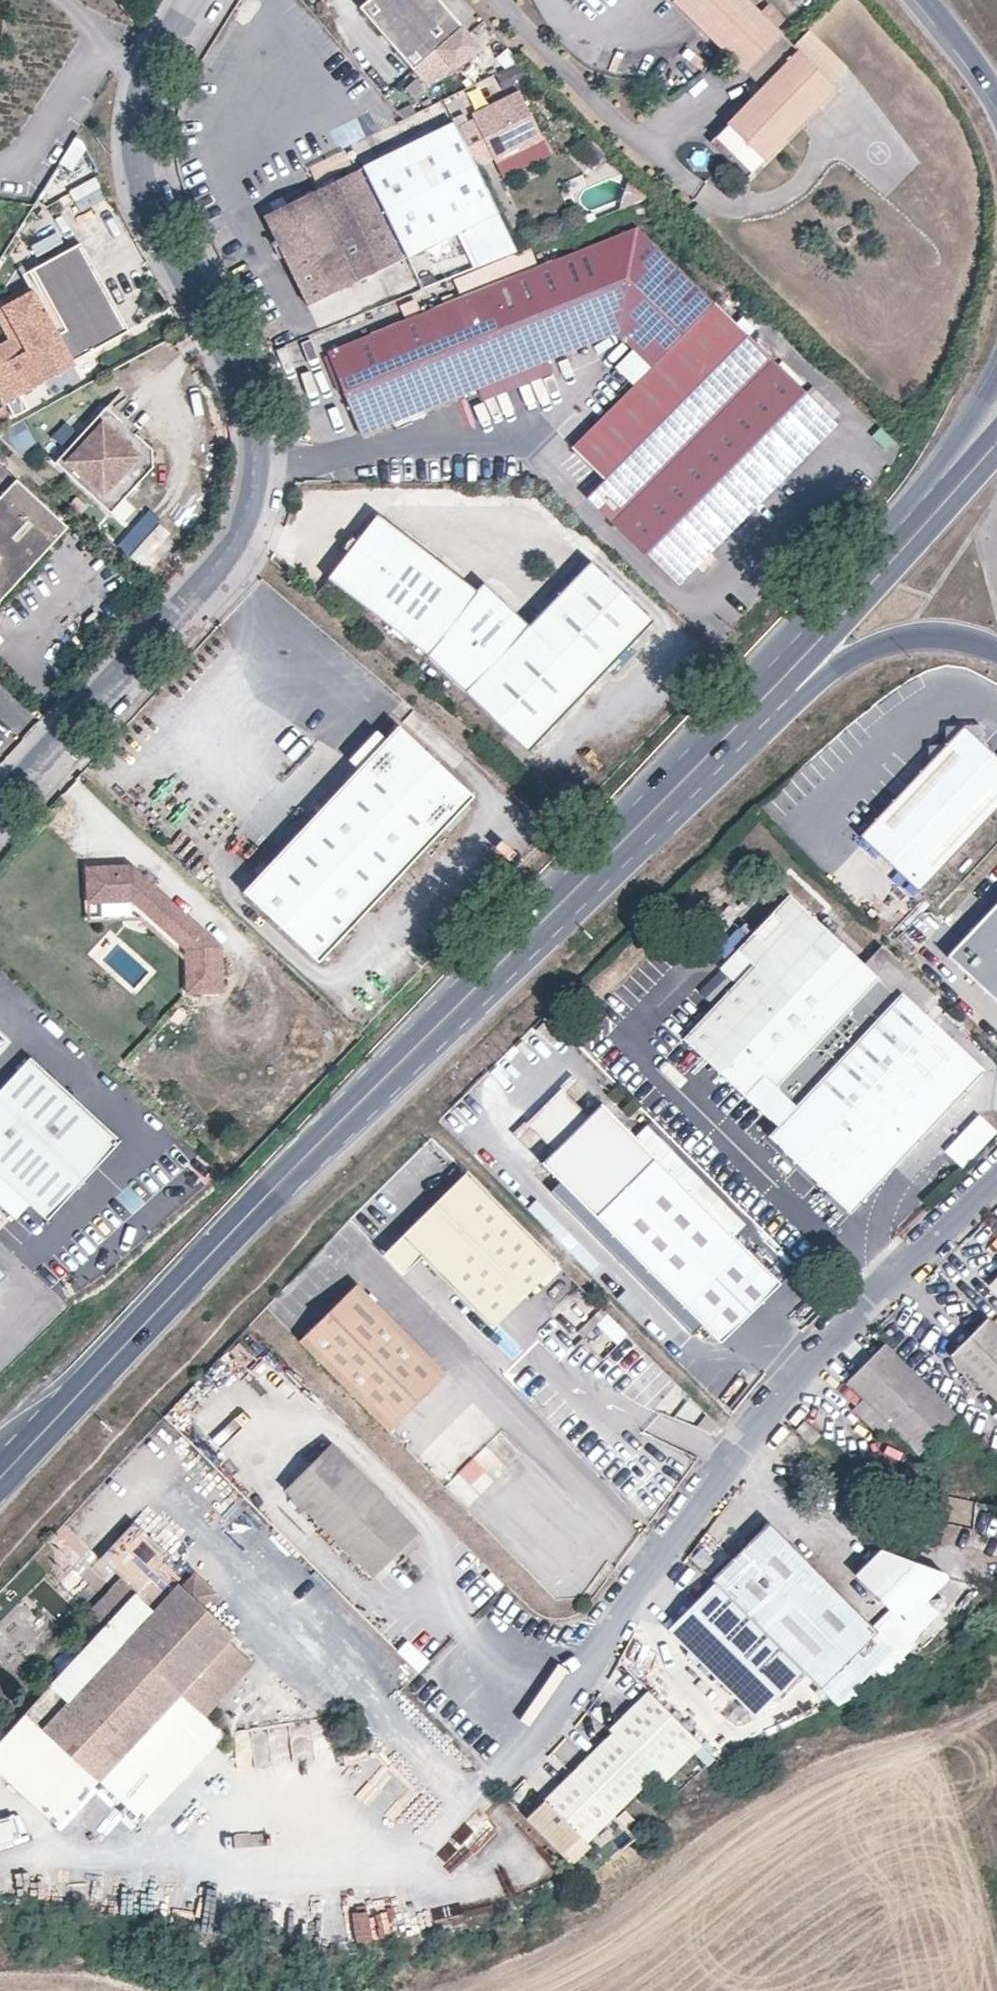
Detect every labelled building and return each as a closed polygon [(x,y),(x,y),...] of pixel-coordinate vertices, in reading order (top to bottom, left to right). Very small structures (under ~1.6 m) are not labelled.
[(440,0),(369,0),(360,8),(425,84),(445,73),(451,67),(454,71),(481,47),(440,0)] [(747,0),(676,0),(675,1),(762,89),(711,142),(747,178),(836,92),(797,52),(778,32),(762,16),(747,0)] [(771,7),(762,16),(778,32),(787,23),(771,7)] [(797,52),(836,92),(852,76),(814,36),(797,52)] [(497,72),(501,86),(522,81),(519,66),(497,72)] [(473,119),(455,127),(473,166),(490,159),(517,145),(521,150),(542,139),(518,90),(490,104),(494,108),(473,119)] [(453,122),(441,100),(403,118),(399,120),(411,143),(453,122)] [(470,114),(473,119),(494,108),(490,104),(470,114)] [(473,223),(496,212),(473,166),(455,127),(453,122),(411,143),(361,168),(404,256),(456,232),(473,223)] [(517,145),(490,159),(493,164),(521,150),(517,145)] [(404,256),(361,168),(335,181),(321,188),(312,193),(356,280),(404,256)] [(335,181),(330,172),(317,179),(321,188),(335,181)] [(311,305),(356,280),(312,193),(268,216),(311,305)] [(492,261),(514,252),(496,212),(473,223),(492,261)] [(487,263),(469,225),(456,232),(473,269),(487,263)] [(598,456),(732,322),(637,228),(327,353),(359,436),(616,332),(651,368),(633,386),(573,447),(583,456),(598,456)] [(69,362),(127,331),(79,244),(28,272),(37,287),(30,290),(1,307),(26,352),(0,366),(0,400),(3,404),(44,382),(41,378),(69,362)] [(1,307),(0,305),(0,329),(7,341),(0,345),(0,366),(26,352),(1,307)] [(835,424),(732,322),(598,456),(583,456),(607,480),(590,497),(675,583),(835,424)] [(633,386),(651,368),(633,349),(615,367),(633,386)] [(72,366),(69,362),(41,378),(44,382),(72,366)] [(55,461),(110,512),(152,468),(150,448),(105,407),(55,461)] [(67,528),(15,480),(0,496),(0,599),(67,528)] [(148,510),(120,537),(143,560),(171,533),(148,510)] [(534,758),(651,622),(586,565),(528,633),(481,592),(474,600),(380,518),(327,579),(424,663),(534,758)] [(929,762),(860,836),(864,840),(918,890),(996,808),(996,757),(982,743),(981,725),(945,726),(945,744),(929,745),(929,762)] [(321,813),(397,884),(476,798),(400,729),(381,749),(384,761),(374,772),(367,764),(321,813)] [(384,761),(381,749),(367,764),(374,772),(384,761)] [(397,884),(321,813),(245,895),(321,964),(397,884)] [(918,890),(864,840),(828,878),(884,934),(923,895),(918,890)] [(184,950),(185,991),(223,992),(221,943),(132,863),(86,863),(86,900),(131,900),(184,950)] [(777,1126),(897,996),(863,965),(789,895),(737,950),(752,965),(684,1037),(757,1107),(777,1126)] [(944,960),(996,1010),(996,905),(944,960)] [(933,994),(881,945),(863,965),(897,996),(901,992),(919,1009),(933,994)] [(850,1215),(985,1071),(919,1009),(901,992),(897,996),(777,1126),(757,1107),(757,1108),(777,1127),(771,1133),(786,1147),(782,1150),(850,1215)] [(30,1058),(0,1088),(0,1178),(40,1216),(114,1140),(30,1058)] [(557,1150),(588,1119),(562,1094),(531,1124),(557,1150)] [(582,1201),(600,1219),(721,1340),(779,1284),(602,1105),(588,1119),(557,1150),(544,1163),(582,1201)] [(960,1163),(994,1130),(979,1116),(947,1149),(960,1163)] [(786,1147),(771,1133),(767,1137),(782,1150),(786,1147)] [(492,1327),(558,1263),(556,1260),(466,1171),(403,1234),(423,1256),(492,1327)] [(589,1230),(600,1219),(582,1201),(572,1211),(589,1230)] [(10,1215),(0,1206),(0,1226),(10,1215)] [(403,1234),(383,1253),(403,1274),(423,1256),(403,1234)] [(447,1373),(357,1284),(300,1339),(388,1431),(447,1373)] [(989,1317),(951,1355),(996,1400),(996,1325),(989,1317)] [(904,1324),(885,1343),(919,1378),(939,1359),(904,1324)] [(919,1378),(885,1343),(848,1381),(864,1398),(891,1425),(918,1453),(957,1415),(919,1378)] [(891,1425),(864,1398),(853,1408),(880,1436),(891,1425)] [(818,1433),(804,1420),(796,1428),(811,1441),(818,1433)] [(418,1530),(332,1444),(287,1488),(372,1575),(418,1530)] [(467,1502),(495,1484),(478,1458),(450,1476),(467,1502)] [(137,1591),(106,1625),(26,1711),(114,1793),(141,1818),(160,1798),(118,1758),(180,1693),(211,1721),(256,1671),(225,1642),(234,1633),(160,1565),(170,1555),(133,1521),(100,1557),(122,1577),(137,1591)] [(768,1522),(712,1578),(716,1582),(801,1668),(820,1687),(837,1704),(857,1694),(854,1687),(875,1666),(882,1675),(889,1669),(903,1656),(897,1652),(877,1631),(872,1626),(768,1522)] [(903,1621),(946,1578),(946,1573),(881,1550),(857,1575),(890,1608),(895,1613),(903,1621)] [(91,1611),(106,1625),(137,1591),(122,1577),(91,1611)] [(801,1668),(716,1582),(670,1627),(755,1714),(801,1668)] [(877,1631),(895,1613),(890,1608),(872,1626),(877,1631)] [(877,1631),(897,1652),(904,1623),(903,1621),(895,1613),(877,1631)] [(234,1633),(225,1642),(256,1671),(211,1721),(217,1726),(271,1667),(234,1633)] [(661,1782),(700,1743),(649,1691),(609,1729),(613,1733),(546,1798),(586,1839),(653,1774),(661,1782)] [(118,1758),(160,1798),(222,1731),(217,1726),(211,1721),(180,1693),(118,1758)] [(26,1711),(0,1740),(0,1769),(74,1837),(114,1793),(26,1711)] [(457,1834),(472,1848),(487,1834),(494,1825),(479,1812),(457,1834)] [(0,1818),(0,1843),(19,1837),(12,1814),(0,1818)] [(373,1899),(372,1920),(350,1919),(349,1940),(385,1941),(386,1900),(373,1899)]
